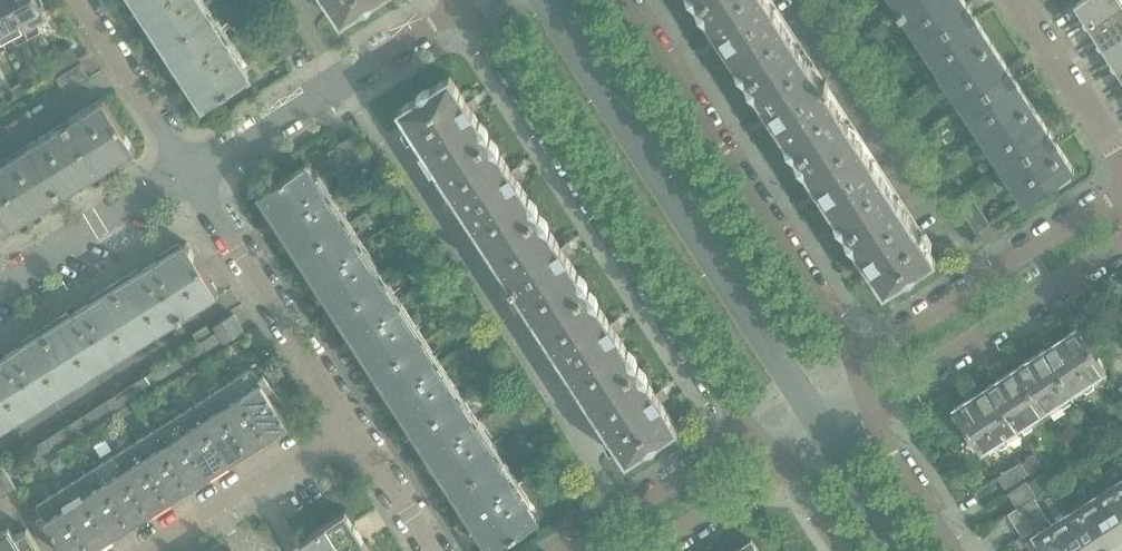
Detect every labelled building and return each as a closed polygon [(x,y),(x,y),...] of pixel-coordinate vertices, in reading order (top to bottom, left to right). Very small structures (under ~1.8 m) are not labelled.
[(9,0),(0,0),(0,38),(2,42),(11,37),(17,43),(29,37),(9,0)] [(43,0),(9,0),(29,37),(40,32),(38,23),(48,17),(44,9),(48,7),(47,6),(46,7),(43,0)] [(199,0),(136,0),(166,47),(216,15),(214,12),(209,15),(199,0)] [(335,4),(331,7),(341,23),(361,10),(369,8),(374,2),(377,0),(333,0),(335,4)] [(767,0),(703,0),(696,4),(697,6),(699,14),(705,19),(736,66),(738,74),(744,79),(745,81),(798,47),(767,0)] [(964,0),(898,0),(903,7),(897,10),(902,17),(907,13),(917,30),(912,33),(920,45),(970,12),(967,8),(968,7),(964,0)] [(1121,4),(1121,0),(1079,0),(1074,3),(1083,16),(1083,18),(1083,22),(1086,24),(1089,25),(1121,4)] [(1121,34),(1121,4),(1089,25),(1097,38),(1096,39),(1097,43),(1099,46),(1102,47),(1121,34)] [(1009,69),(993,44),(974,16),(972,16),(970,12),(920,45),(928,58),(933,55),(944,70),(939,74),(942,79),(947,76),(957,91),(952,94),(960,107),(1010,75),(1008,71),(1009,69)] [(250,77),(226,41),(213,21),(218,18),(216,15),(166,47),(205,107),(250,77)] [(295,50),(279,26),(276,28),(273,23),(268,27),(271,32),(268,33),(283,58),(295,50)] [(1121,64),(1121,34),(1102,47),(1103,47),(1111,59),(1110,61),(1111,64),(1113,67),(1116,68),(1121,64)] [(55,73),(78,59),(71,46),(48,61),(55,73)] [(824,88),(828,85),(829,85),(825,79),(821,82),(798,47),(745,81),(747,82),(749,90),(755,95),(785,142),(788,150),(794,155),(795,157),(847,123),(824,88)] [(65,91),(89,76),(81,63),(57,78),(65,91)] [(28,66),(18,71),(24,82),(25,84),(35,79),(28,66)] [(487,127),(480,122),(450,75),(430,88),(422,90),(417,96),(397,109),(423,148),(427,146),(442,168),(490,137),(489,135),(487,127)] [(1053,137),(1032,105),(1015,78),(1013,79),(1010,75),(960,107),(968,119),(973,116),(983,132),(979,135),(982,140),(987,138),(997,153),(992,156),(1001,170),(1053,137)] [(24,82),(12,89),(17,98),(25,92),(29,90),(25,84),(24,82)] [(136,150),(107,104),(106,104),(102,98),(68,119),(69,120),(64,123),(63,122),(30,143),(62,195),(134,150),(135,151),(136,150)] [(897,199),(847,123),(795,157),(796,159),(798,166),(804,172),(835,218),(837,226),(843,231),(844,233),(897,199)] [(365,161),(350,137),(339,144),(354,169),(357,167),(360,171),(366,168),(363,163),(365,161)] [(530,198),(521,186),(499,152),(497,144),(491,139),(490,137),(442,168),(491,244),(539,213),(538,211),(536,204),(530,198)] [(1070,172),(1074,169),(1073,167),(1073,168),(1053,137),(1001,170),(1009,182),(1014,179),(1024,195),(1019,198),(1022,202),(1059,179),(1060,181),(1071,174),(1070,172)] [(30,143),(0,161),(0,234),(62,195),(30,143)] [(345,225),(306,164),(261,193),(300,254),(345,225)] [(936,260),(897,199),(844,233),(845,235),(848,243),(854,248),(883,293),(903,281),(911,278),(916,272),(936,260)] [(989,224),(974,199),(961,207),(976,232),(989,224)] [(579,275),(576,269),(549,228),(547,220),(540,215),(539,213),(491,244),(515,280),(510,283),(513,288),(518,285),(541,320),(589,289),(588,288),(585,280),(579,275)] [(383,283),(360,248),(345,225),(300,254),(338,313),(383,283)] [(218,293),(187,243),(181,247),(179,243),(160,255),(163,258),(139,273),(137,269),(114,284),(149,339),(181,319),(180,318),(185,314),(186,316),(218,296),(217,294),(218,293)] [(421,342),(398,306),(383,283),(338,313),(377,371),(421,342)] [(149,339),(114,284),(91,298),(93,302),(70,316),(68,313),(45,326),(80,382),(149,339)] [(629,351),(620,338),(598,304),(596,296),(590,291),(589,289),(541,320),(590,397),(638,366),(637,364),(635,356),(629,351)] [(451,318),(467,307),(463,299),(446,311),(451,318)] [(243,329),(234,314),(215,326),(218,331),(223,340),(224,341),(243,329)] [(45,326),(21,342),(23,345),(0,360),(0,411),(9,426),(80,382),(45,326)] [(198,341),(211,333),(207,326),(194,334),(198,341)] [(1105,366),(1098,355),(1096,356),(1077,327),(1055,342),(1053,339),(1043,345),(1042,345),(1044,348),(1015,367),(1044,411),(1066,397),(1069,402),(1074,399),(1070,394),(1099,375),(1102,380),(1106,377),(1103,372),(1105,371),(1103,367),(1105,366)] [(223,340),(218,331),(209,336),(215,345),(223,340)] [(215,345),(209,336),(203,340),(209,349),(215,345)] [(209,349),(203,340),(197,344),(203,352),(209,349)] [(459,401),(436,365),(421,342),(377,371),(415,430),(459,401)] [(203,352),(197,344),(192,347),(197,356),(203,352)] [(197,356),(192,347),(186,351),(191,360),(197,356)] [(191,360),(186,351),(180,355),(186,363),(191,360)] [(186,363),(180,355),(175,358),(180,367),(186,363)] [(180,367),(175,358),(169,362),(174,370),(180,367)] [(174,370),(169,362),(163,365),(169,374),(174,370)] [(169,374),(163,365),(157,369),(163,377),(169,374)] [(679,428),(666,409),(648,380),(646,373),(639,367),(638,366),(590,397),(605,419),(600,422),(626,461),(646,449),(654,446),(659,440),(679,428)] [(1022,425),(1044,411),(1015,367),(986,387),(984,384),(983,384),(974,390),(976,393),(953,408),(972,438),(970,438),(977,450),(979,449),(981,452),(984,450),(987,455),(991,452),(989,447),(1017,429),(1021,434),(1025,431),(1022,425)] [(289,424),(259,377),(253,368),(232,381),(268,437),(289,424)] [(163,377),(157,369),(152,373),(157,381),(163,377)] [(157,381),(152,373),(146,376),(151,383),(152,385),(157,381)] [(151,383),(146,376),(135,383),(140,390),(151,383)] [(268,437),(232,381),(193,406),(229,462),(268,437)] [(140,390),(135,383),(125,389),(130,397),(140,390)] [(130,397),(125,389),(115,396),(120,403),(130,397)] [(120,403),(115,396),(105,402),(110,409),(120,403)] [(498,460),(474,423),(459,401),(415,430),(453,489),(498,460)] [(110,409),(105,402),(95,408),(100,415),(110,409)] [(229,462),(193,406),(173,418),(209,475),(229,462)] [(100,415),(95,408),(86,414),(90,422),(100,415)] [(0,411),(0,432),(9,426),(0,411)] [(90,422),(86,414),(76,421),(80,428),(90,422)] [(209,475),(173,418),(154,430),(190,487),(209,475)] [(80,428),(76,421),(66,427),(71,434),(80,428)] [(1110,443),(1095,423),(1090,426),(1104,447),(1110,443)] [(1104,447),(1090,426),(1086,429),(1100,450),(1104,447)] [(71,434),(66,427),(56,433),(61,440),(71,434)] [(190,487),(154,430),(135,443),(170,500),(190,487)] [(61,440),(56,433),(46,439),(51,447),(61,440)] [(51,447),(46,439),(36,445),(41,453),(51,447)] [(170,500),(135,443),(115,455),(150,512),(170,500)] [(1034,454),(1027,458),(1034,469),(1041,465),(1034,453),(1034,454)] [(150,512),(115,455),(95,468),(131,524),(150,512)] [(1027,458),(1019,463),(1027,474),(1034,469),(1027,458)] [(26,468),(20,459),(8,467),(14,476),(26,468)] [(537,520),(512,482),(498,460),(453,489),(492,549),(537,520)] [(1019,463),(998,477),(1005,488),(1027,474),(1019,463)] [(17,489),(2,464),(0,465),(0,499),(17,489)] [(131,524),(95,468),(76,480),(111,537),(131,524)] [(1046,471),(1037,477),(1045,490),(1050,487),(1054,484),(1046,471)] [(1037,477),(1028,483),(1029,484),(1037,496),(1045,490),(1037,477)] [(1096,493),(1116,524),(1120,522),(1121,525),(1121,477),(1096,493)] [(111,537),(76,480),(57,492),(92,549),(111,537)] [(1037,496),(1029,484),(1028,483),(1026,481),(1008,493),(1018,508),(1037,496)] [(57,492),(36,505),(66,550),(89,550),(92,549),(57,492)] [(1120,522),(1116,524),(1096,493),(1081,503),(1080,500),(1067,508),(1068,511),(1088,542),(1083,545),(1087,550),(1121,550),(1121,525),(1120,522)] [(1068,511),(1053,521),(1037,496),(1018,508),(1009,513),(1023,535),(1034,528),(1038,533),(1036,534),(1043,546),(1042,547),(1044,550),(1087,550),(1083,545),(1088,542),(1068,511)] [(357,529),(345,511),(300,540),(308,550),(371,550),(357,529)] [(27,528),(26,529),(16,535),(10,525),(0,532),(0,550),(42,550),(27,528)] [(751,539),(734,550),(759,550),(751,539)]
